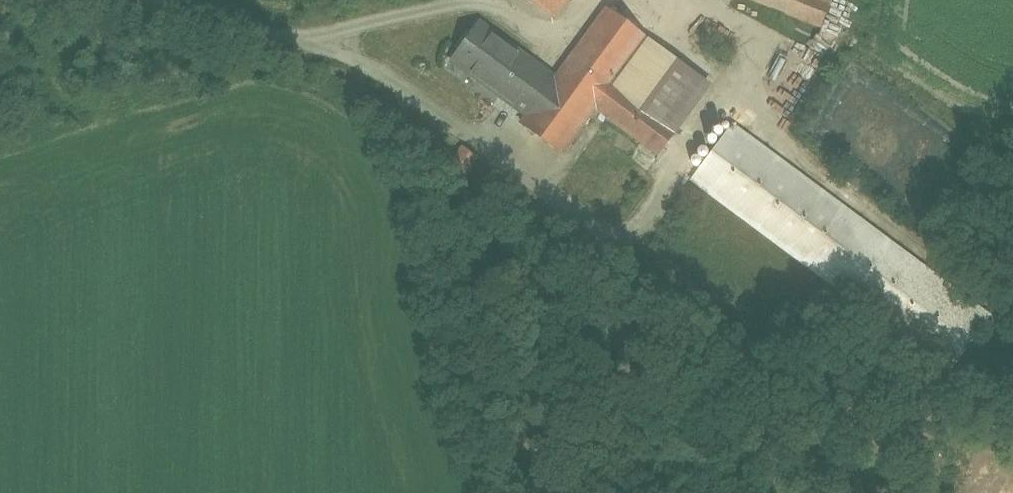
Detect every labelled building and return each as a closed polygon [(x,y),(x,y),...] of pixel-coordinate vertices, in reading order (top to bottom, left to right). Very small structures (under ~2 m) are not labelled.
[(567,70),(485,15),(455,60),(531,112),(524,121),(572,153),(601,110),(670,156),(724,77),(655,31),(659,26),(620,0),(615,0),(567,70)] [(579,0),(534,0),(565,21),(579,0)] [(996,311),(744,119),(700,176),(952,369),(996,311)]
